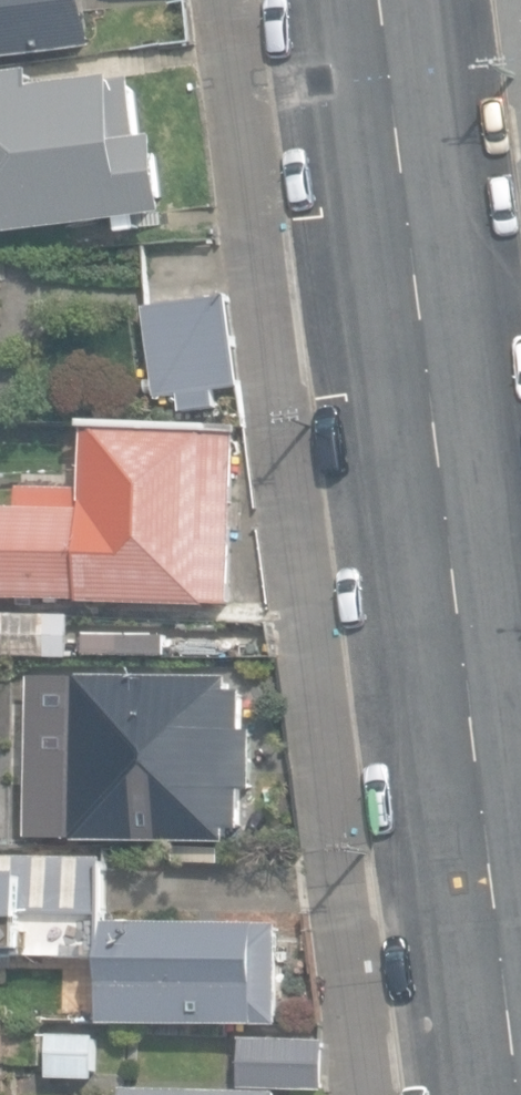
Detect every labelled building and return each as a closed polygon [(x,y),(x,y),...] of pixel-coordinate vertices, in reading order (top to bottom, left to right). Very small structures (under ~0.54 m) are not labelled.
[(95,48),(89,0),(0,0),(0,59),(95,48)] [(173,216),(164,137),(141,140),(134,78),(119,80),(119,77),(36,86),(34,72),(0,76),(0,235),(173,216)] [(148,306),(161,397),(243,387),(232,294),(148,306)] [(234,606),(240,430),(89,425),(86,490),(22,487),(21,507),(0,507),(0,598),(234,606)] [(81,841),(232,842),(232,830),(246,830),(246,790),(254,790),(255,732),(248,732),(248,690),(236,690),(236,678),(83,677),(83,680),(38,680),(37,784),(27,784),(26,810),(34,810),(34,833),(79,834),(81,834),(81,841)] [(261,1024),(262,999),(277,999),(279,927),(225,925),(225,908),(176,906),(175,927),(48,924),(49,881),(0,879),(0,992),(13,992),(14,956),(102,958),(100,1019),(261,1024)] [(32,1069),(125,1072),(126,1028),(33,1025),(32,1069)] [(236,1083),(323,1087),(326,1034),(239,1030),(236,1083)]
